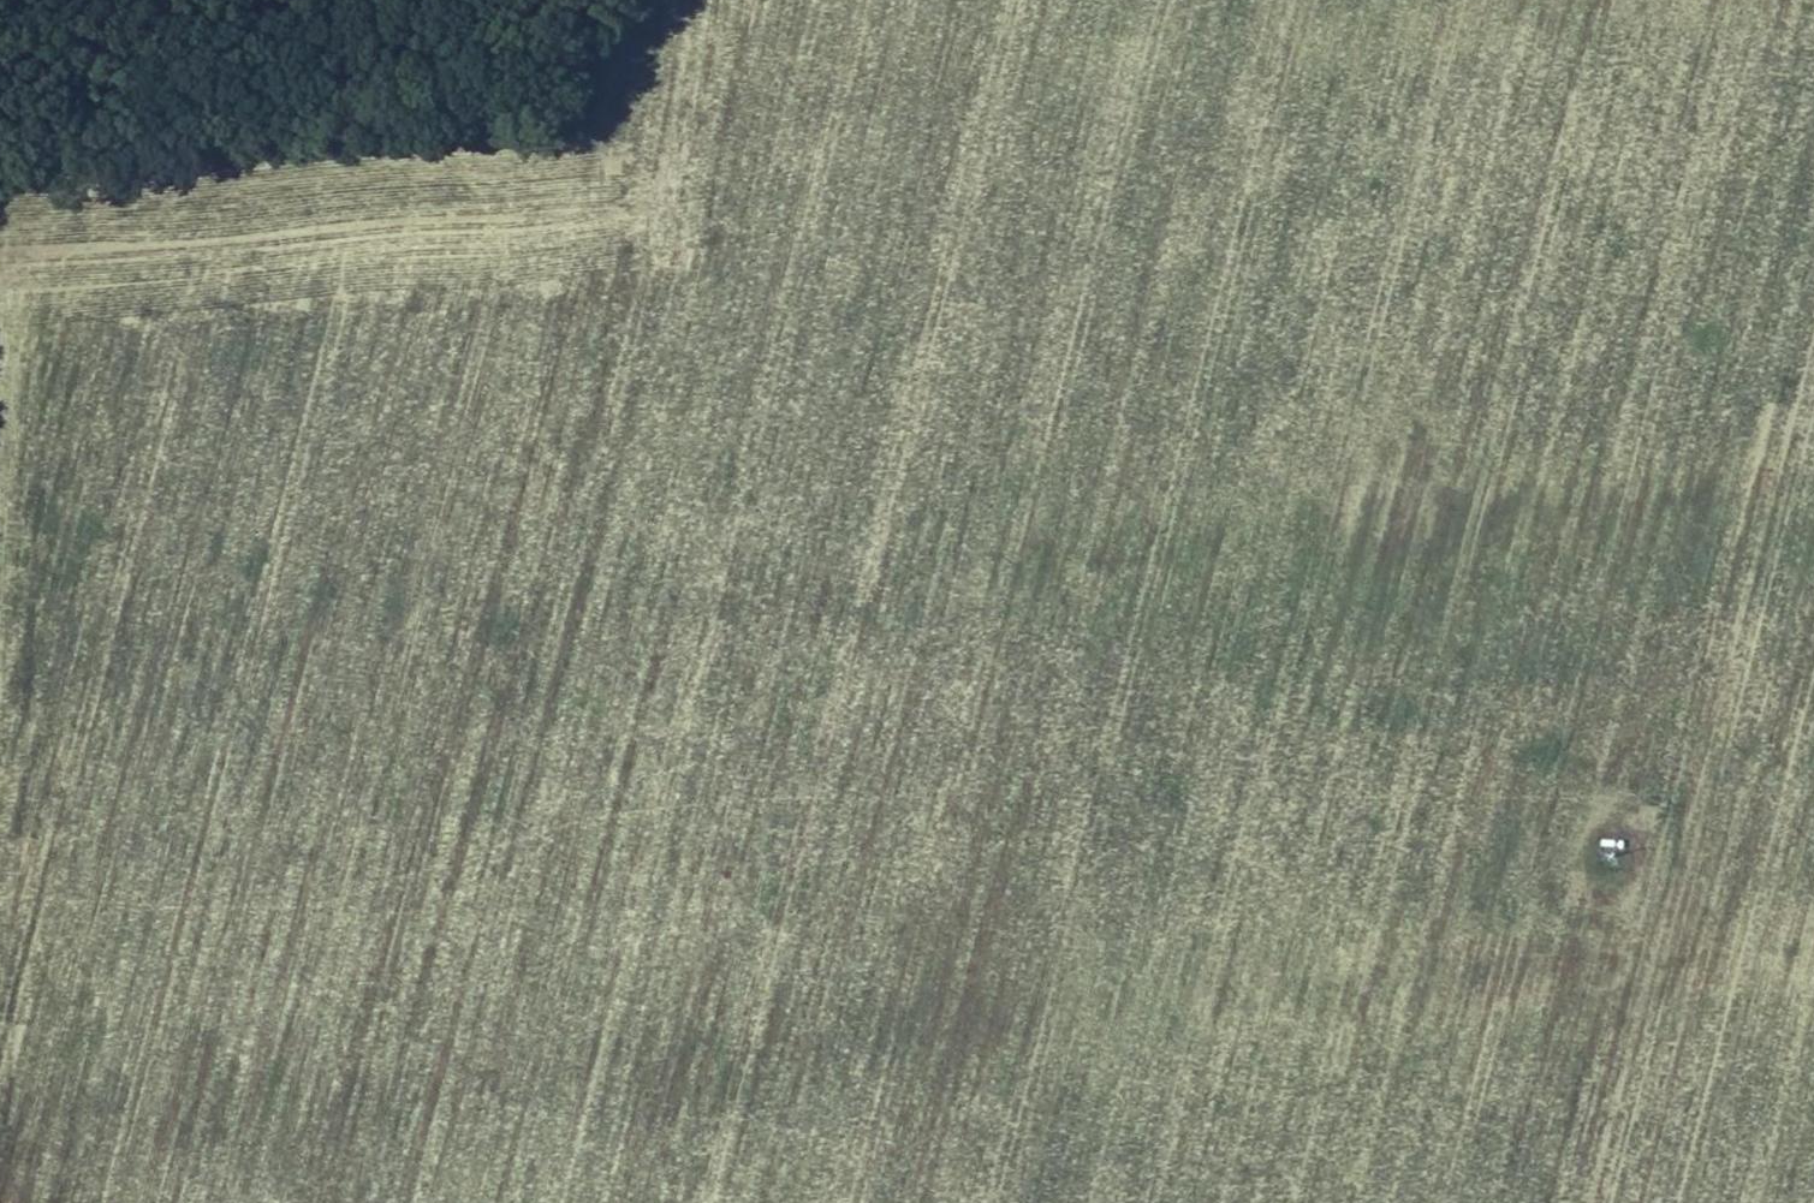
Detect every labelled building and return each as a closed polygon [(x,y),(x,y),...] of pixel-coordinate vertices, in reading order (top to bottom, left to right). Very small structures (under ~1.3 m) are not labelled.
[(1600,839),(1600,867),(1622,867),(1623,840),(1600,839)]
